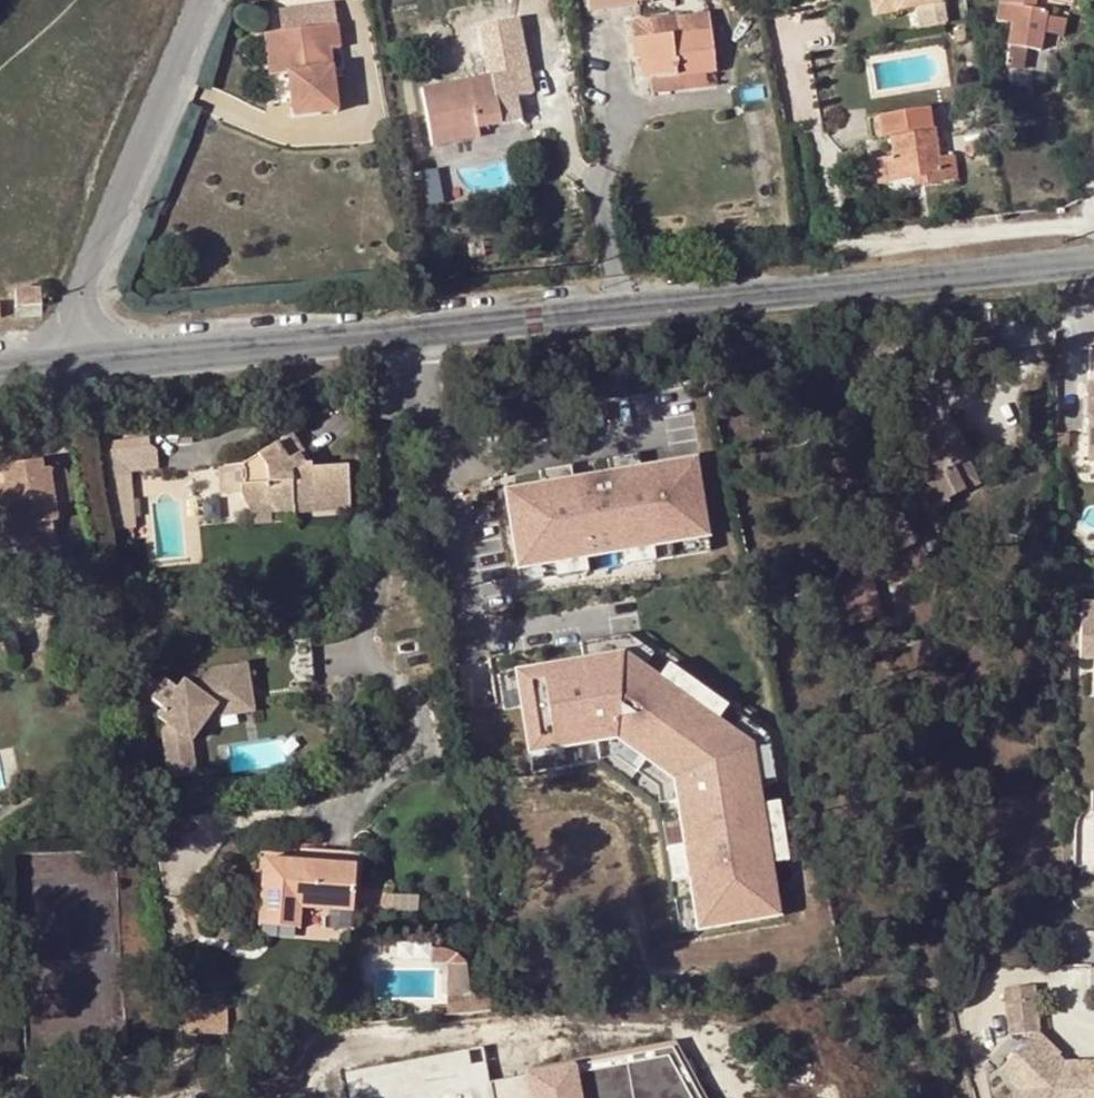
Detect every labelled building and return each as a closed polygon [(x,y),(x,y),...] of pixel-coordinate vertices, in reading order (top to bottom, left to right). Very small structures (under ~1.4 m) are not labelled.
[(591,10),(635,4),(635,0),(589,0),(591,10)] [(885,13),(882,0),(871,0),(874,15),(885,13)] [(885,13),(922,6),(923,12),(943,8),(942,0),(882,0),(885,13)] [(1075,0),(1001,0),(1001,3),(999,19),(1015,21),(1011,45),(1043,50),(1051,2),(1074,6),(1075,0)] [(276,10),(279,32),(284,74),(290,118),(335,112),(327,48),(337,47),(330,2),(276,10)] [(632,39),(707,29),(705,11),(686,13),(686,15),(660,18),(659,16),(631,20),(632,39)] [(712,70),(707,29),(632,39),(627,39),(629,58),(636,57),(639,80),(650,78),(712,70)] [(284,74),(279,32),(267,34),(272,75),(284,74)] [(514,96),(530,93),(525,69),(419,89),(432,147),(478,138),(476,127),(519,119),(514,96)] [(712,70),(650,78),(651,94),(714,87),(712,70)] [(880,183),(915,177),(928,175),(929,184),(960,178),(956,156),(941,159),(936,129),(933,130),(930,109),(869,121),(872,140),(891,137),(895,158),(875,161),(880,183)] [(989,141),(967,145),(969,154),(991,150),(989,141)] [(439,171),(442,188),(451,186),(448,170),(439,171)] [(928,175),(915,177),(916,187),(929,184),(928,175)] [(442,188),(445,198),(453,196),(451,186),(442,188)] [(43,308),(43,290),(17,290),(17,308),(43,308)] [(956,415),(946,420),(958,441),(966,437),(956,415)] [(958,441),(946,420),(932,427),(914,438),(933,475),(913,486),(927,514),(950,502),(949,499),(976,484),(964,460),(966,459),(958,441)] [(914,438),(932,427),(929,421),(910,431),(914,438)] [(297,453),(301,453),(290,435),(241,466),(244,485),(239,486),(240,494),(249,511),(267,509),(268,516),(294,514),(294,507),(348,502),(346,467),(311,469),(309,464),(304,464),(297,453)] [(151,448),(105,452),(112,530),(134,528),(130,472),(158,469),(156,451),(155,450),(153,449),(151,448)] [(309,464),(301,453),(297,453),(304,464),(309,464)] [(68,471),(52,461),(49,470),(43,471),(41,460),(2,467),(3,473),(0,474),(0,544),(17,541),(27,549),(55,544),(51,521),(59,520),(73,499),(58,487),(68,471)] [(695,462),(505,493),(517,568),(707,537),(695,462)] [(244,485),(241,466),(223,467),(224,487),(239,486),(244,485)] [(73,499),(68,471),(58,487),(73,499)] [(349,509),(348,502),(294,507),(294,514),(349,509)] [(295,521),(294,514),(268,516),(267,509),(249,511),(256,524),(295,521)] [(915,545),(898,513),(877,524),(893,556),(915,545)] [(1081,600),(1081,657),(1093,657),(1093,600),(1081,600)] [(626,654),(515,674),(531,753),(616,739),(672,774),(699,926),(780,911),(748,735),(626,654)] [(1070,659),(1060,660),(1060,681),(1070,681),(1070,659)] [(235,681),(249,680),(248,663),(213,666),(198,684),(182,671),(176,678),(167,671),(146,696),(155,704),(149,712),(164,724),(155,735),(161,769),(186,764),(182,737),(214,698),(236,696),(235,681)] [(236,696),(214,698),(215,709),(251,706),(249,680),(235,681),(236,696)] [(1087,680),(1086,695),(1093,696),(1093,680),(1087,680)] [(791,861),(787,803),(774,804),(777,862),(791,861)] [(361,865),(362,850),(309,847),(308,861),(263,858),(260,924),(298,926),(299,908),(299,898),(308,899),(307,908),(351,911),(355,865),(361,865)] [(299,898),(299,908),(307,908),(308,899),(299,898)] [(454,952),(446,948),(429,948),(430,964),(446,964),(446,997),(470,996),(465,963),(460,964),(458,955),(454,952)] [(465,963),(470,996),(484,993),(479,961),(465,963)] [(1047,1028),(1042,981),(1011,984),(1016,1031),(1047,1028)] [(470,996),(446,997),(446,1013),(492,1008),(490,992),(484,993),(470,996)] [(226,996),(188,998),(190,1033),(228,1031),(226,996)] [(1059,1061),(1060,1032),(1017,1032),(1016,1097),(1093,1097),(1093,1062),(1059,1061)] [(577,1062),(584,1097),(707,1097),(677,1043),(577,1062)] [(494,1097),(584,1097),(577,1062),(491,1080),(494,1097)]
